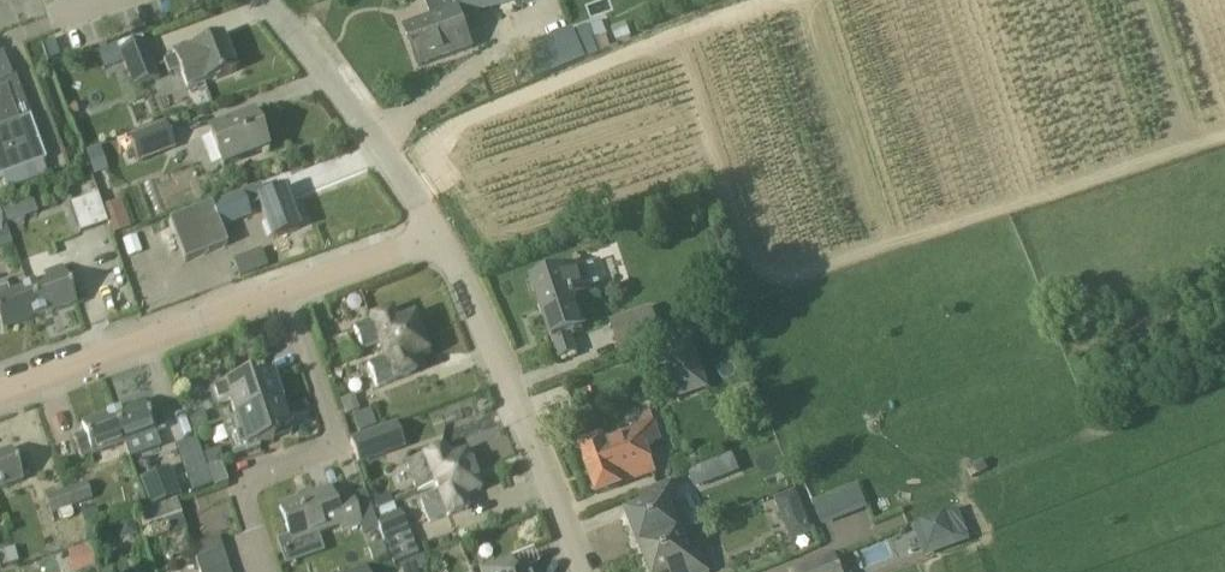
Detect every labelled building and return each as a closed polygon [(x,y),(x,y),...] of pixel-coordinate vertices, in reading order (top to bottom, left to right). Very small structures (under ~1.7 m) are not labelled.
[(404,27),(418,67),(473,47),(463,20),(478,14),(477,12),(511,0),(425,0),(431,17),(404,27)] [(205,83),(206,84),(236,72),(222,37),(192,48),(192,49),(175,56),(175,57),(164,61),(169,74),(180,70),(187,89),(205,83)] [(107,76),(125,69),(133,90),(159,80),(145,42),(119,52),(119,54),(101,61),(107,76)] [(41,163),(45,161),(13,74),(9,75),(2,53),(0,53),(0,178),(5,192),(46,177),(41,163)] [(69,117),(78,113),(74,103),(65,106),(69,117)] [(209,133),(222,168),(266,150),(253,116),(209,133)] [(138,163),(175,149),(165,124),(129,138),(138,163)] [(98,148),(87,152),(94,175),(106,171),(98,148)] [(226,247),(219,228),(250,216),(246,206),(258,201),(262,211),(273,240),(298,230),(283,191),(264,199),(259,187),(168,222),(167,220),(158,224),(165,242),(174,239),(184,264),(226,247)] [(97,195),(70,204),(80,233),(107,224),(97,195)] [(6,220),(33,212),(29,198),(2,206),(6,220)] [(120,201),(103,207),(112,231),(129,225),(120,201)] [(0,230),(0,248),(11,244),(6,228),(0,230)] [(135,236),(123,241),(128,257),(141,252),(135,236)] [(240,275),(250,271),(245,257),(235,261),(240,275)] [(577,353),(571,336),(583,331),(573,301),(576,300),(575,297),(590,291),(582,266),(535,282),(553,341),(555,340),(560,359),(577,353)] [(28,288),(39,318),(76,304),(62,268),(43,274),(46,281),(28,288)] [(39,318),(28,288),(10,294),(7,287),(0,290),(0,326),(2,331),(39,318)] [(383,351),(421,336),(413,317),(396,324),(391,313),(371,321),(371,322),(353,329),(362,351),(380,344),(383,351)] [(428,355),(421,336),(383,351),(386,358),(368,365),(377,388),(394,381),(395,382),(415,374),(411,362),(428,355)] [(692,339),(663,349),(675,386),(704,376),(692,339)] [(280,402),(272,376),(254,382),(252,376),(211,390),(216,408),(230,403),(235,417),(280,402)] [(280,402),(235,417),(240,434),(233,436),(230,442),(234,452),(232,452),(232,454),(245,449),(247,453),(259,449),(258,445),(273,440),(271,434),(289,429),(280,402)] [(112,415),(123,444),(165,429),(157,406),(145,410),(143,403),(112,415)] [(370,411),(352,417),(358,432),(375,426),(370,411)] [(201,412),(187,417),(193,432),(206,427),(201,412)] [(81,460),(123,444),(112,415),(81,426),(84,433),(72,437),(81,460)] [(620,486),(619,484),(657,470),(648,446),(661,441),(654,420),(580,446),(598,494),(620,486)] [(358,464),(385,454),(377,431),(350,441),(358,464)] [(196,440),(175,448),(191,494),(212,487),(206,468),(196,440)] [(433,479),(435,486),(473,472),(466,453),(448,460),(444,448),(423,456),(424,457),(406,464),(415,486),(433,479)] [(218,450),(203,456),(208,469),(207,470),(214,488),(228,483),(223,471),(226,470),(218,450)] [(22,481),(20,474),(31,470),(25,454),(14,458),(11,451),(0,455),(0,489),(22,481)] [(150,510),(176,500),(181,499),(172,470),(140,481),(150,510)] [(473,472),(435,486),(438,493),(420,501),(429,523),(447,516),(447,517),(468,509),(463,497),(481,491),(473,472)] [(628,514),(641,548),(680,532),(672,512),(685,507),(674,480),(644,492),(649,506),(628,514)] [(65,490),(72,508),(93,500),(86,482),(65,490)] [(862,487),(815,497),(820,522),(867,512),(862,487)] [(773,498),(789,538),(811,529),(796,489),(773,498)] [(50,516),(72,508),(65,490),(44,498),(50,516)] [(340,525),(342,531),(360,524),(350,496),(333,502),(329,491),(279,508),(291,542),(340,525)] [(368,503),(372,512),(393,504),(389,495),(368,503)] [(176,500),(150,510),(135,514),(137,520),(150,517),(153,526),(181,517),(176,500)] [(100,520),(95,508),(81,513),(85,525),(100,520)] [(407,529),(400,511),(375,521),(382,539),(407,529)] [(947,515),(922,524),(931,548),(956,539),(947,515)] [(189,541),(194,556),(222,546),(217,532),(189,541)] [(641,548),(651,571),(711,571),(701,546),(688,551),(680,532),(641,548)] [(859,571),(869,571),(906,561),(899,536),(852,550),(859,571)] [(380,542),(366,547),(373,564),(387,559),(380,542)] [(222,546),(194,556),(199,570),(226,561),(222,546)] [(842,551),(791,571),(851,571),(842,551)] [(414,561),(418,571),(420,571),(426,570),(422,558),(414,561)] [(509,559),(481,570),(481,571),(514,571),(509,559)] [(199,570),(200,571),(230,571),(226,561),(199,570)]
